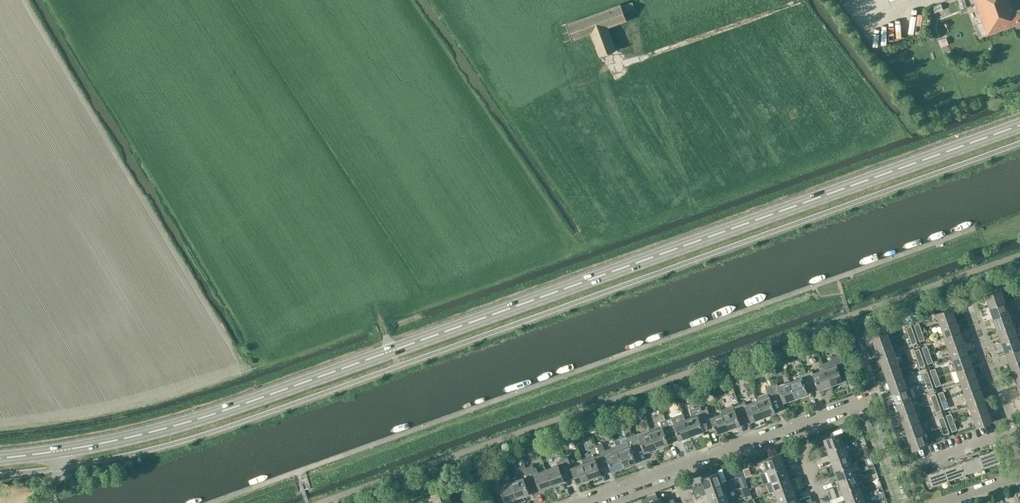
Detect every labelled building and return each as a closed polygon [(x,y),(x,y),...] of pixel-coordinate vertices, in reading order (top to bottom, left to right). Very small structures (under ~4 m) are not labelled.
[(1014,10),(1013,3),(1011,0),(975,0),(987,34),(988,33),(1019,23),(1019,8),(1014,10)] [(620,4),(591,14),(566,23),(572,41),(591,34),(599,56),(616,50),(608,28),(626,21),(620,4)] [(945,38),(939,40),(941,46),(947,44),(945,38)] [(989,307),(1005,301),(1001,290),(985,295),(989,307)] [(1007,306),(1005,301),(989,307),(993,318),(1009,313),(1013,311),(1010,305),(1007,306)] [(935,313),(940,325),(955,319),(951,307),(935,313)] [(993,318),(997,329),(1013,324),(1009,313),(993,318)] [(955,319),(940,325),(944,336),(959,330),(955,319)] [(997,329),(1001,341),(1017,335),(1013,324),(997,329)] [(871,336),(875,348),(890,342),(886,330),(871,336)] [(963,342),(959,330),(944,336),(948,347),(963,342)] [(1001,341),(1005,352),(1019,347),(1019,344),(1017,335),(1001,341)] [(875,348),(879,359),(894,353),(890,342),(875,348)] [(967,353),(963,342),(948,347),(952,358),(967,353)] [(1009,363),(1019,359),(1019,347),(1005,352),(1009,363)] [(894,353),(879,359),(883,370),(898,365),(894,353)] [(967,353),(952,358),(956,370),(972,364),(967,353)] [(832,366),(824,369),(829,385),(841,380),(839,374),(844,372),(838,354),(833,356),(834,360),(831,361),(832,366)] [(1013,375),(1019,372),(1019,359),(1009,363),(1013,375)] [(956,370),(960,381),(976,375),(972,364),(956,370)] [(883,370),(887,382),(902,376),(898,365),(883,370)] [(811,371),(805,373),(809,384),(815,382),(817,389),(829,385),(824,369),(812,373),(811,371)] [(789,381),(795,397),(806,393),(804,386),(809,384),(805,373),(799,375),(800,377),(789,381)] [(960,381),(964,392),(980,387),(976,375),(960,381)] [(902,376),(887,382),(891,393),(907,387),(902,376)] [(783,401),(795,397),(789,381),(777,385),(776,383),(770,385),(774,396),(780,394),(783,401)] [(768,396),(756,400),(762,416),(773,412),(769,399),(774,396),(770,385),(764,387),(768,396)] [(912,386),(907,387),(891,393),(895,404),(911,399),(916,397),(912,386)] [(964,392),(968,404),(984,398),(980,387),(964,392)] [(984,398),(968,404),(972,415),(988,409),(984,398)] [(895,404),(899,416),(915,410),(911,399),(895,404)] [(738,404),(742,416),(747,414),(750,421),(762,416),(756,400),(744,404),(743,402),(738,404)] [(736,418),(742,416),(738,404),(733,406),(732,404),(720,409),(721,413),(727,429),(727,430),(728,430),(733,428),(734,427),(734,426),(739,425),(736,418)] [(692,416),(685,418),(691,434),(702,430),(699,423),(705,421),(701,410),(699,406),(690,409),(692,416)] [(701,410),(705,421),(710,419),(715,433),(727,429),(721,413),(710,417),(707,408),(701,410)] [(992,421),(988,409),(972,415),(976,427),(992,421)] [(915,410),(899,416),(903,427),(919,421),(915,410)] [(667,422),(671,433),(676,432),(679,439),(691,434),(685,418),(674,422),(673,420),(667,422)] [(923,433),(919,421),(903,427),(907,438),(923,433)] [(671,433),(667,422),(661,424),(649,428),(657,449),(664,446),(663,445),(668,443),(665,435),(671,433)] [(649,428),(632,435),(636,446),(641,444),(644,452),(649,450),(650,452),(651,452),(655,451),(657,449),(649,428)] [(813,449),(815,453),(843,443),(839,432),(823,438),(825,444),(818,447),(813,449)] [(927,444),(923,433),(907,438),(911,450),(927,444)] [(631,448),(636,446),(632,435),(627,436),(628,441),(616,445),(624,466),(636,462),(631,448)] [(596,445),(600,454),(604,466),(609,464),(612,470),(624,466),(616,445),(605,449),(603,443),(596,445)] [(843,443),(815,453),(817,458),(828,454),(830,459),(847,453),(843,443)] [(995,449),(978,455),(982,467),(1000,461),(995,449)] [(823,473),(827,472),(850,464),(847,453),(830,459),(832,464),(821,468),(823,473)] [(581,459),(583,463),(589,479),(601,475),(598,468),(604,466),(600,454),(595,456),(594,454),(581,459)] [(766,471),(794,461),(792,456),(781,460),(779,454),(762,461),(766,471)] [(978,455),(961,461),(965,473),(982,467),(978,455)] [(568,458),(562,460),(566,472),(572,470),(576,483),(589,479),(583,463),(572,467),(568,458)] [(546,469),(552,485),(563,481),(561,474),(566,472),(562,460),(557,462),(558,465),(546,469)] [(794,461),(766,471),(759,474),(762,484),(770,481),(787,475),(785,470),(796,466),(794,461)] [(948,479),(965,473),(961,461),(943,467),(948,479)] [(527,486),(532,484),(526,468),(524,464),(519,468),(521,473),(518,474),(519,479),(511,482),(517,498),(518,499),(520,500),(524,499),(525,497),(524,495),(529,493),(527,486)] [(836,474),(838,480),(854,474),(850,464),(827,472),(829,477),(836,474)] [(540,489),(552,485),(546,469),(538,472),(536,467),(534,468),(533,465),(526,468),(532,484),(537,482),(540,489)] [(930,485),(948,479),(943,467),(926,474),(930,485)] [(691,488),(693,493),(721,483),(717,472),(701,478),(703,484),(691,488)] [(858,484),(854,474),(838,480),(839,485),(829,489),(831,494),(858,484)] [(774,491),(802,481),(800,476),(789,480),(787,475),(770,481),(774,491)] [(804,486),(802,481),(774,491),(777,501),(794,495),(792,490),(804,486)] [(517,498),(511,482),(500,486),(499,483),(492,485),(497,497),(502,495),(505,502),(517,498)] [(706,494),(708,499),(725,493),(721,483),(693,493),(695,498),(706,494)] [(843,495),(845,500),(861,494),(858,484),(831,494),(832,499),(843,495)] [(434,502),(441,502),(451,499),(447,488),(431,494),(434,502)] [(708,499),(709,502),(727,502),(728,502),(725,493),(708,499)] [(861,494),(845,500),(846,502),(865,502),(861,494)]
